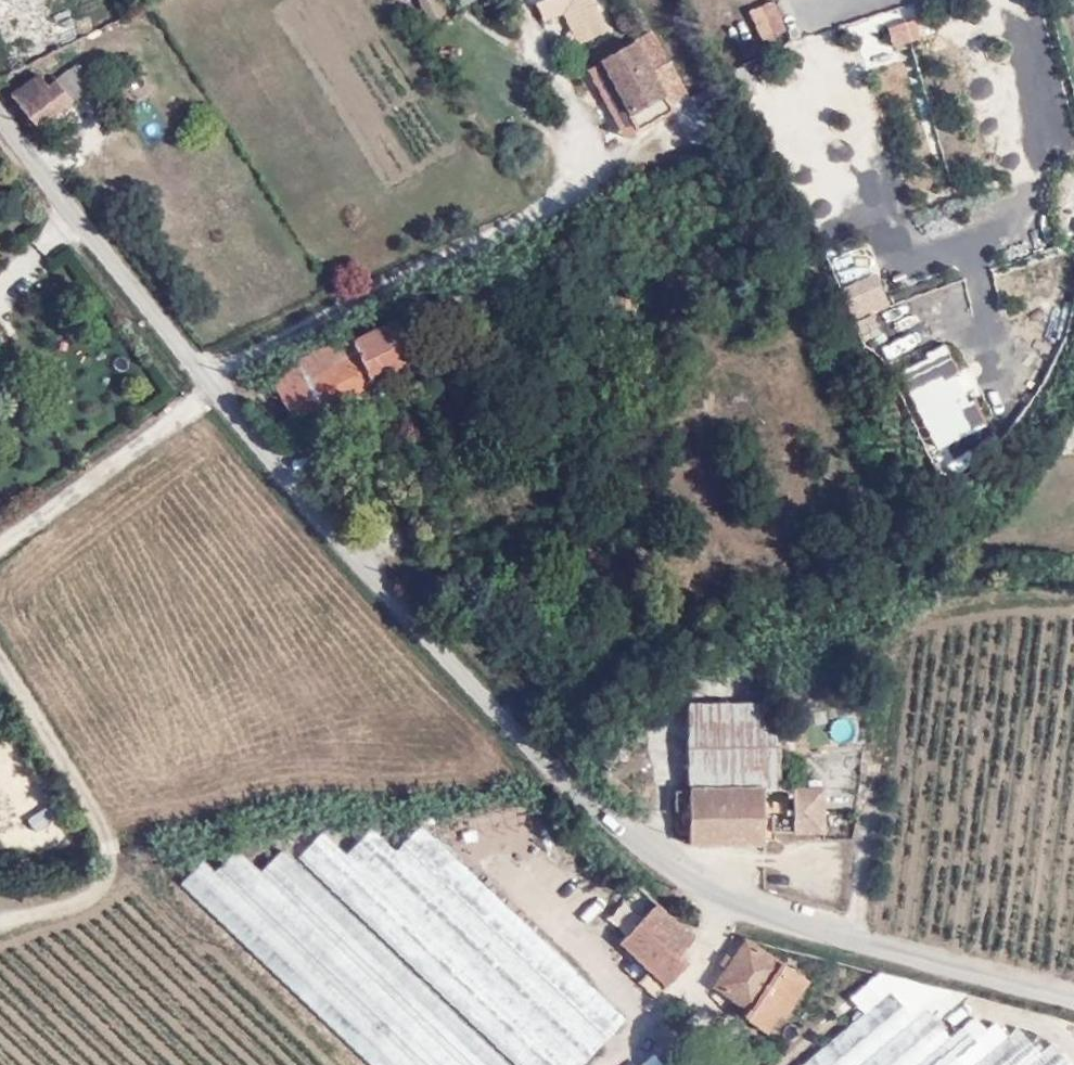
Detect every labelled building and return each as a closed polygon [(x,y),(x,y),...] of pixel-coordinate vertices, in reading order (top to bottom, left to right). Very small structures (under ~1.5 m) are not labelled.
[(536,2),(545,23),(563,17),(577,46),(609,35),(593,0),(541,0),(536,2)] [(774,2),(725,22),(740,56),(788,35),(774,2)] [(892,47),(920,38),(914,20),(886,28),(892,47)] [(653,30),(583,70),(624,141),(694,101),(653,30)] [(88,84),(71,59),(50,77),(67,101),(88,84)] [(34,73),(7,93),(35,126),(67,101),(50,77),(42,84),(34,73)] [(876,273),(842,289),(856,320),(890,305),(876,273)] [(295,423),(413,356),(392,317),(353,339),(348,330),(294,360),(296,364),(271,380),(295,423)] [(898,369),(934,451),(984,430),(948,348),(898,369)] [(765,702),(686,703),(687,850),(827,848),(827,793),(766,794),(765,702)] [(853,813),(837,813),(836,832),(853,833),(853,813)] [(619,1017),(416,824),(391,849),(368,828),(343,852),(318,832),(299,852),(521,1064),(573,1064),(619,1017)] [(278,851),(258,869),(234,848),(214,870),(201,861),(179,883),(371,1064),(503,1064),(278,851)] [(623,902),(609,915),(626,933),(640,920),(623,902)] [(657,905),(617,946),(666,993),(690,968),(679,958),(695,941),(657,905)] [(774,1012),(780,1014),(802,982),(742,940),(711,984),(746,1008),(742,1016),(761,1029),(774,1012)] [(912,1021),(887,994),(802,1064),(1070,1064),(1050,1041),(1037,1052),(1016,1027),(984,1054),(960,1026),(948,1036),(926,1010),(912,1021)] [(635,1064),(656,1064),(647,1055),(635,1064)]
